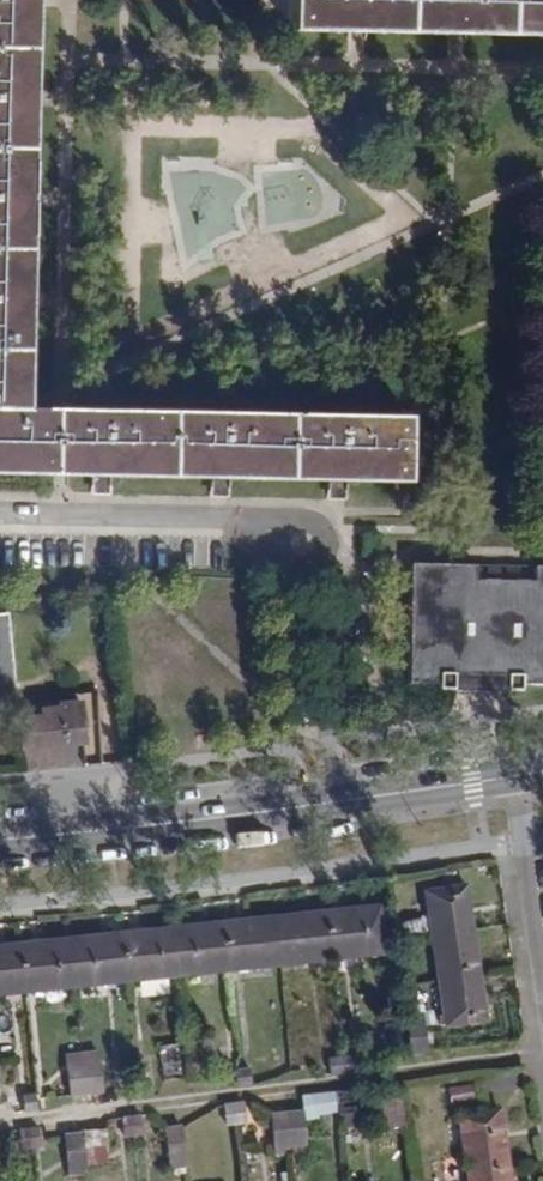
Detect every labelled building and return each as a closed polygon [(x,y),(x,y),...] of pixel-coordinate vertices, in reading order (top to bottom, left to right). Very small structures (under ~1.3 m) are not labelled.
[(405,480),(405,414),(24,406),(24,397),(26,297),(28,196),(30,95),(32,0),(0,0),(0,472),(405,480)] [(288,29),(357,30),(458,32),(542,34),(542,0),(289,0),(288,29)] [(533,563),(533,578),(475,577),(475,563),(410,561),(409,589),(407,681),(438,682),(437,670),(521,673),(520,683),(542,684),(542,563),(533,563)] [(6,611),(0,612),(0,704),(16,702),(6,611)] [(521,689),(520,683),(521,673),(437,670),(438,682),(437,687),(521,689)] [(83,740),(79,700),(59,702),(59,711),(19,716),(21,747),(83,740)] [(484,1018),(465,886),(424,892),(444,1024),(484,1018)] [(377,906),(327,911),(332,958),(382,953),(377,906)] [(327,911),(275,917),(279,964),(332,958),(327,911)] [(279,964),(275,917),(223,922),(228,969),(279,964)] [(177,975),(228,969),(223,922),(172,928),(177,975)] [(177,975),(172,928),(121,933),(126,981),(177,975)] [(121,933),(70,938),(75,986),(126,981),(121,933)] [(75,986),(70,938),(18,944),(23,991),(75,986)] [(0,946),(0,994),(23,991),(18,944),(0,946)] [(426,1051),(421,1014),(407,1015),(411,1054),(426,1051)] [(289,1071),(311,1069),(307,1034),(285,1037),(285,1043),(289,1071)] [(203,1079),(199,1039),(184,1040),(187,1080),(203,1079)] [(289,1071),(285,1043),(266,1045),(269,1078),(290,1076),(289,1071)] [(96,1051),(82,1053),(86,1092),(101,1090),(96,1051)] [(68,1095),(86,1092),(82,1053),(64,1055),(68,1095)] [(355,1072),(353,1056),(328,1058),(331,1074),(355,1072)] [(152,1063),(155,1095),(184,1092),(181,1060),(152,1063)] [(250,1084),(248,1068),(234,1070),(236,1086),(250,1084)] [(149,1097),(147,1080),(135,1081),(137,1098),(149,1097)] [(331,1112),(365,1109),(363,1087),(328,1091),(331,1112)] [(378,1094),(382,1128),(403,1125),(400,1091),(378,1094)] [(36,1109),(35,1093),(21,1095),(24,1111),(36,1109)] [(226,1124),(245,1122),(243,1103),(225,1105),(226,1124)] [(302,1110),(286,1112),(290,1152),(307,1150),(302,1110)] [(459,1116),(466,1162),(505,1156),(498,1110),(459,1116)] [(275,1153),(290,1152),(286,1112),(270,1114),(275,1153)] [(121,1117),(124,1137),(142,1135),(139,1115),(121,1117)] [(21,1149),(41,1147),(38,1127),(19,1129),(21,1149)] [(185,1165),(181,1127),(165,1128),(170,1167),(185,1165)] [(108,1162),(104,1129),(80,1132),(83,1166),(108,1162)] [(12,1131),(0,1132),(0,1159),(15,1157),(12,1131)] [(83,1166),(80,1132),(63,1134),(68,1174),(84,1172),(83,1166)] [(505,1156),(466,1162),(469,1180),(509,1180),(505,1156)]
